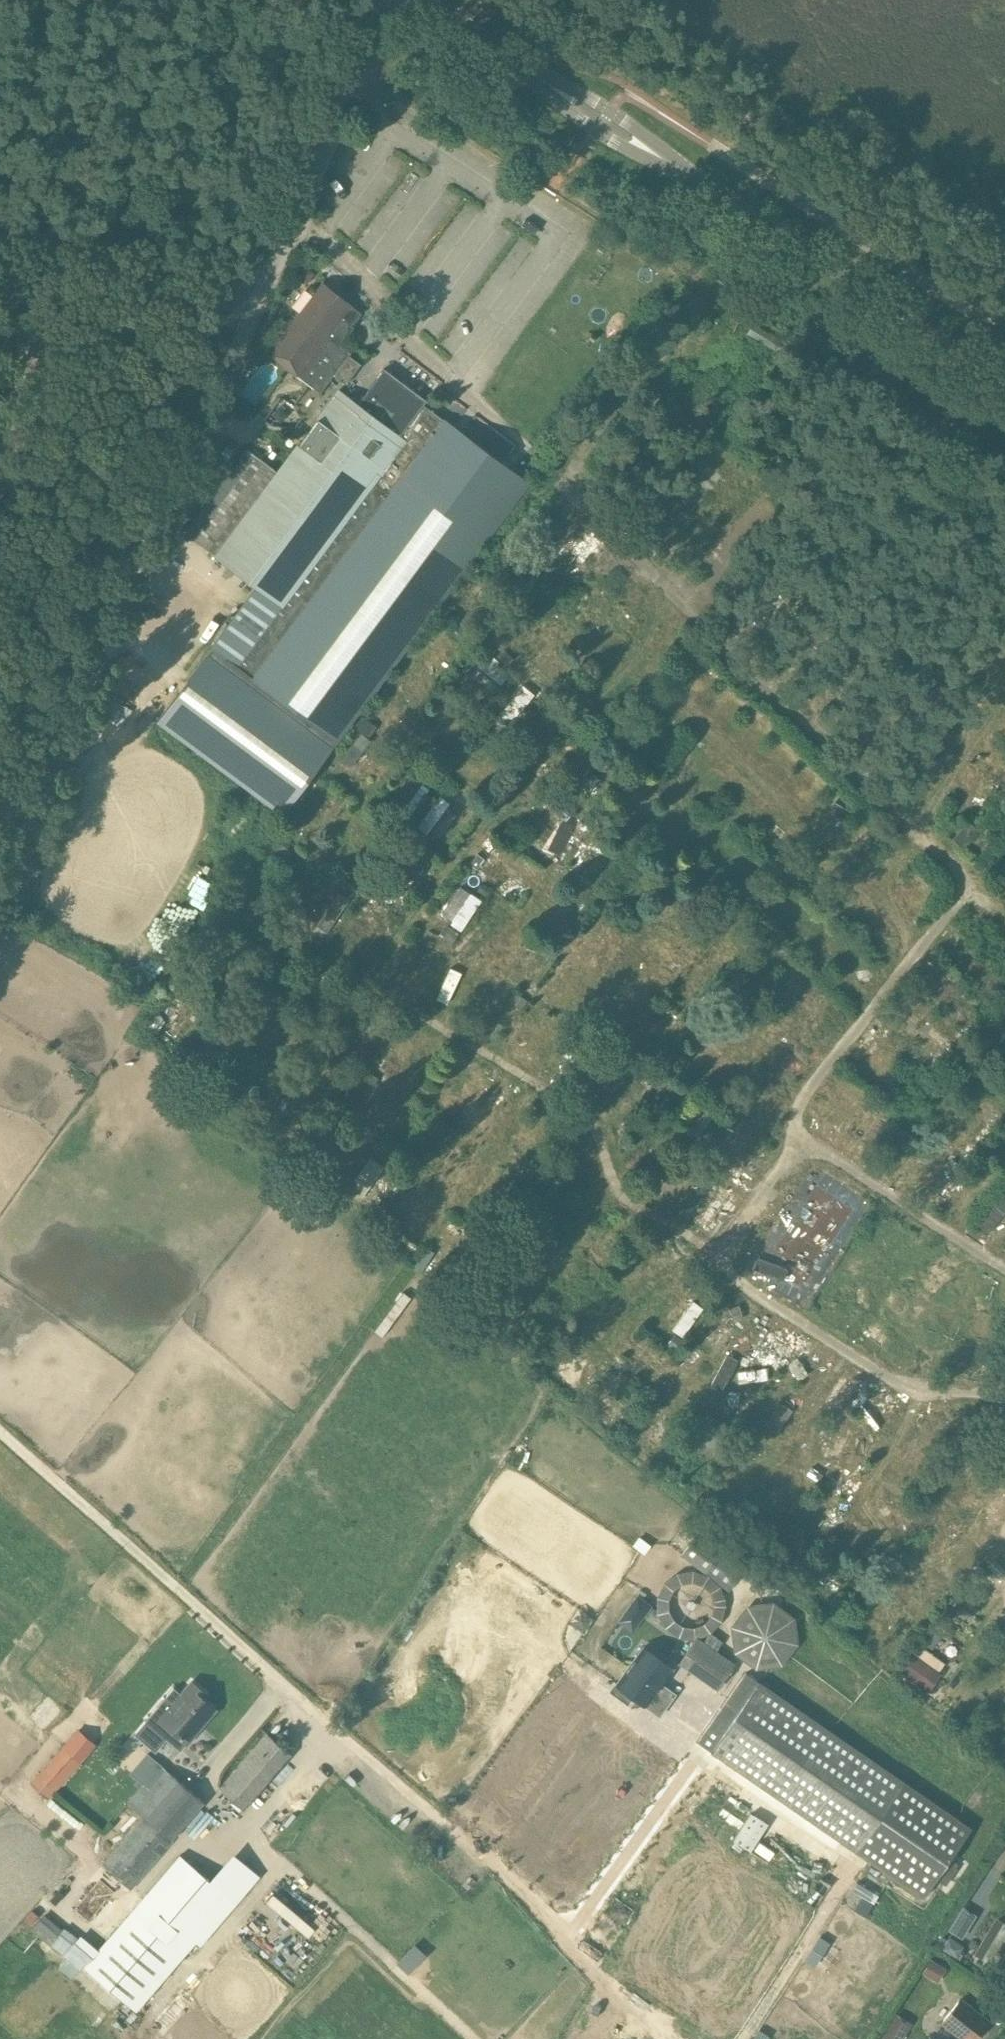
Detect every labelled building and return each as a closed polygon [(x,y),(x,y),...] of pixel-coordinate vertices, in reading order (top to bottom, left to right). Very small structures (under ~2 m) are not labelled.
[(320,392),(334,374),(349,354),(350,352),(340,344),(353,327),(351,325),(361,312),(323,282),(269,354),(320,392)] [(361,363),(349,354),(334,374),(346,384),(361,363)] [(425,402),(383,371),(357,406),(338,392),(278,474),(247,450),(185,533),(257,586),(211,647),(154,720),(279,817),(333,741),(336,744),(528,485),(443,421),(442,423),(421,406),(425,402)] [(538,579),(498,536),(480,553),(520,596),(538,579)] [(518,643),(513,638),(497,653),(522,678),(555,646),(535,626),(518,643)] [(512,730),(535,690),(520,681),(497,722),(512,730)] [(363,732),(342,758),(363,775),(384,749),(363,732)] [(433,832),(448,798),(437,793),(421,827),(433,832)] [(837,827),(850,814),(839,803),(826,816),(837,827)] [(532,834),(556,857),(584,827),(560,804),(532,834)] [(954,823),(947,817),(938,828),(946,834),(954,823)] [(978,830),(969,821),(952,839),(962,848),(978,830)] [(479,851),(469,863),(505,890),(521,870),(500,854),(494,862),(479,851)] [(518,898),(527,885),(515,877),(507,891),(518,898)] [(465,929),(483,897),(460,884),(442,916),(465,929)] [(440,933),(453,942),(460,930),(447,922),(440,933)] [(393,978),(417,994),(444,955),(429,945),(425,951),(415,945),(393,978)] [(360,1089),(353,1108),(377,1116),(384,1097),(360,1089)] [(989,1234),(1004,1213),(1004,1189),(978,1226),(989,1234)] [(687,1335),(705,1303),(681,1290),(663,1322),(687,1335)] [(722,1296),(699,1342),(726,1355),(749,1309),(722,1296)] [(765,1376),(791,1337),(778,1328),(752,1367),(765,1376)] [(750,1346),(761,1352),(767,1339),(757,1334),(750,1346)] [(800,1367),(786,1361),(778,1377),(811,1393),(823,1368),(804,1359),(800,1367)] [(747,1388),(754,1374),(736,1364),(729,1378),(747,1388)] [(848,1428),(872,1387),(856,1378),(832,1419),(848,1428)] [(779,1400),(783,1392),(771,1386),(756,1417),(782,1429),(793,1407),(779,1400)] [(859,1424),(881,1438),(900,1407),(878,1394),(859,1424)] [(831,1469),(852,1482),(874,1450),(853,1436),(831,1469)] [(749,1563),(702,1528),(682,1555),(729,1590),(749,1563)] [(620,1620),(635,1630),(654,1602),(638,1592),(620,1620)] [(800,1658),(790,1598),(731,1608),(741,1668),(800,1658)] [(924,1640),(936,1646),(943,1633),(931,1627),(924,1640)] [(918,1642),(899,1675),(929,1693),(948,1660),(918,1642)] [(675,1668),(647,1648),(620,1686),(661,1716),(676,1694),(663,1685),(675,1668)] [(667,1682),(678,1689),(691,1670),(680,1663),(676,1669),(667,1682)] [(973,1831),(750,1674),(701,1743),(924,1900),(973,1831)] [(173,1687),(145,1720),(177,1747),(183,1739),(187,1743),(217,1709),(205,1699),(208,1695),(193,1682),(182,1695),(173,1687)] [(293,1754),(270,1734),(248,1760),(222,1790),(245,1810),(293,1754)] [(81,1763),(64,1748),(31,1783),(48,1799),(81,1763)] [(204,1803),(162,1767),(131,1804),(147,1817),(104,1868),(131,1890),(204,1803)] [(686,1773),(669,1801),(694,1817),(711,1789),(686,1773)] [(682,2018),(717,2038),(720,2038),(805,1898),(817,1905),(831,1883),(822,1877),(832,1862),(791,1837),(682,2018)] [(143,2013),(259,1869),(235,1850),(213,1877),(180,1850),(86,1967),(143,2013)] [(93,1917),(99,1901),(84,1895),(78,1911),(93,1917)] [(45,1911),(32,1927),(67,1955),(80,1938),(45,1911)] [(1004,1924),(984,1959),(1004,1971),(1004,1924)] [(931,1960),(923,1972),(933,1979),(941,1966),(931,1960)] [(987,2020),(960,1999),(941,2024),(951,2032),(952,2030),(964,2038),(975,2038),(980,2033),(978,2032),(987,2020)] [(904,2034),(890,2025),(882,2038),(901,2038),(904,2034)]
